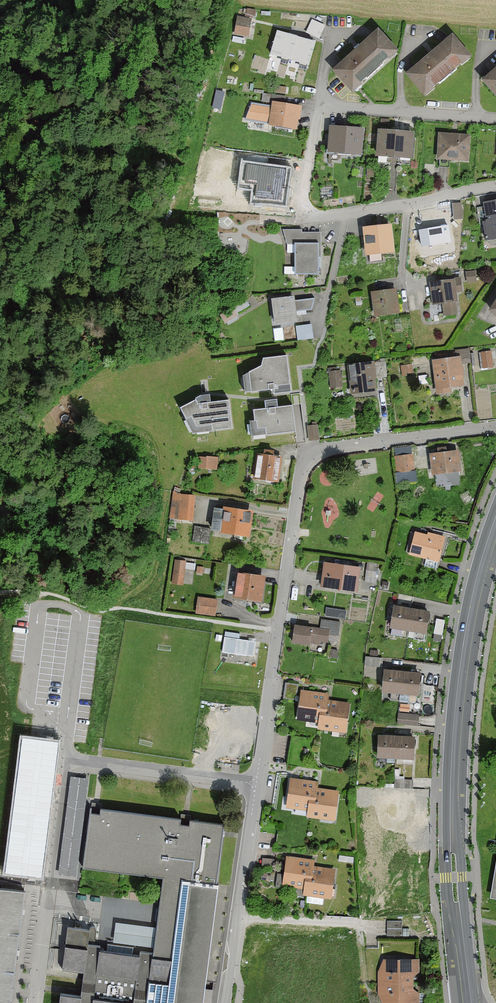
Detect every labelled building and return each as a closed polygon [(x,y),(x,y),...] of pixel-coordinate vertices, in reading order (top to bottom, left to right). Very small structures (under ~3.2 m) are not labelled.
[(255,12),(246,11),(245,18),(238,17),(235,35),(251,37),(255,12)] [(323,26),(311,21),(306,32),(317,38),(323,26)] [(333,74),(352,96),(400,55),(381,33),(333,74)] [(313,45),(277,34),(270,57),(306,67),(313,45)] [(402,78),(421,100),(469,59),(450,37),(402,78)] [(495,103),(495,71),(480,85),(495,103)] [(221,106),(225,88),(216,86),(212,104),(221,106)] [(289,90),(277,87),(276,94),(288,96),(289,90)] [(286,97),(277,96),(276,102),(288,104),(288,100),(289,98),(286,97)] [(251,104),(245,121),(268,125),(268,127),(298,132),(302,108),(271,103),(270,107),(251,104)] [(361,158),(363,132),(330,130),(328,156),(361,158)] [(414,136),(379,134),(378,160),(413,162),(414,136)] [(471,138),(439,135),(437,162),(468,165),(471,138)] [(211,166),(211,151),(201,151),(200,166),(211,166)] [(287,207),(292,167),(243,161),(240,188),(252,189),(251,202),(287,207)] [(484,170),(476,170),(476,179),(484,179),(484,170)] [(495,242),(495,205),(482,208),(486,224),(482,225),(486,244),(495,242)] [(443,212),(420,216),(424,238),(447,234),(443,212)] [(390,228),(363,232),(364,236),(367,260),(394,256),(390,228)] [(326,265),(325,241),(298,242),(299,265),(326,265)] [(475,273),(467,274),(468,284),(476,283),(475,273)] [(462,295),(460,280),(429,284),(432,308),(440,307),(441,317),(459,315),(456,295),(462,295)] [(296,297),(315,295),(314,289),(295,291),(296,297)] [(395,293),(373,296),(375,318),(398,315),(395,293)] [(297,308),(315,307),(314,297),(297,297),(297,308)] [(297,323),(294,299),(272,302),(275,326),(297,323)] [(235,308),(220,316),(225,325),(240,317),(235,308)] [(313,340),(311,326),(295,329),(297,342),(307,341),(313,340)] [(454,353),(455,358),(432,361),(437,397),(451,395),(451,390),(464,388),(461,366),(470,365),(468,351),(454,353)] [(490,353),(481,354),(484,370),(492,368),(490,353)] [(290,386),(287,359),(258,361),(259,366),(245,373),(247,394),(284,390),(283,386),(290,386)] [(386,363),(349,367),(353,397),(378,394),(376,380),(387,379),(386,363)] [(343,389),(340,371),(328,373),(331,391),(343,389)] [(291,395),(292,405),(301,404),(300,394),(291,395)] [(234,429),(230,399),(211,401),(210,395),(200,396),(179,408),(194,434),(234,429)] [(294,431),(291,406),(278,407),(277,400),(265,401),(266,408),(253,409),(255,421),(250,421),(252,436),(294,431)] [(321,440),(320,426),(309,427),(310,441),(321,440)] [(458,452),(428,457),(432,478),(462,473),(458,452)] [(417,482),(413,455),(394,458),(398,485),(417,482)] [(217,472),(218,459),(199,458),(198,470),(217,472)] [(281,461),(256,458),(254,482),(278,485),(281,461)] [(193,525),(196,498),(181,496),(180,503),(172,502),(170,518),(178,519),(178,523),(193,525)] [(249,540),(253,515),(223,510),(223,512),(215,511),(211,533),(249,540)] [(209,532),(194,530),(192,544),(207,546),(209,532)] [(427,537),(415,533),(408,556),(426,561),(424,569),(435,573),(445,538),(428,533),(427,537)] [(186,564),(176,562),(172,588),(183,589),(183,587),(192,588),(195,567),(186,566),(186,564)] [(378,565),(367,564),(365,578),(375,580),(378,565)] [(359,569),(324,565),(321,589),(357,593),(359,569)] [(265,579),(238,576),(235,602),(262,605),(265,579)] [(196,616),(216,618),(218,603),(198,601),(196,616)] [(326,615),(347,616),(347,607),(326,606),(326,615)] [(429,612),(394,606),(390,629),(392,629),(390,636),(402,638),(404,631),(425,635),(429,612)] [(319,630),(294,627),(292,645),(318,649),(319,643),(328,644),(329,641),(338,643),(340,623),(321,621),(319,630)] [(446,622),(436,621),(434,636),(443,637),(446,622)] [(240,637),(225,635),(222,654),(253,659),(255,645),(239,642),(240,637)] [(381,659),(365,658),(365,667),(380,668),(381,659)] [(422,674),(384,671),(382,694),(420,697),(422,674)] [(298,686),(286,685),(284,701),(296,702),(298,686)] [(329,696),(301,692),(298,722),(318,724),(318,731),(346,735),(350,705),(328,703),(329,696)] [(418,717),(399,715),(398,726),(418,727),(418,717)] [(59,742),(20,737),(4,875),(43,880),(59,742)] [(414,738),(378,737),(377,760),(413,761),(414,738)] [(72,775),(70,789),(87,791),(89,777),(72,775)] [(318,783),(290,779),(286,809),(307,812),(306,819),(335,823),(339,793),(317,790),(318,783)] [(59,873),(76,875),(87,791),(70,789),(59,873)] [(58,1002),(210,1002),(232,814),(88,797),(80,866),(164,876),(155,953),(84,945),(86,929),(70,927),(65,969),(84,971),(82,989),(60,986),(58,1002)] [(287,836),(277,835),(275,852),(285,854),(287,836)] [(314,860),(286,856),(282,886),(304,889),(303,896),(333,900),(337,870),(313,867),(314,860)] [(0,890),(0,1002),(10,1002),(24,892),(0,890)] [(402,922),(388,922),(387,934),(401,935),(402,922)] [(382,1002),(420,1002),(420,961),(382,961),(382,1002)]
